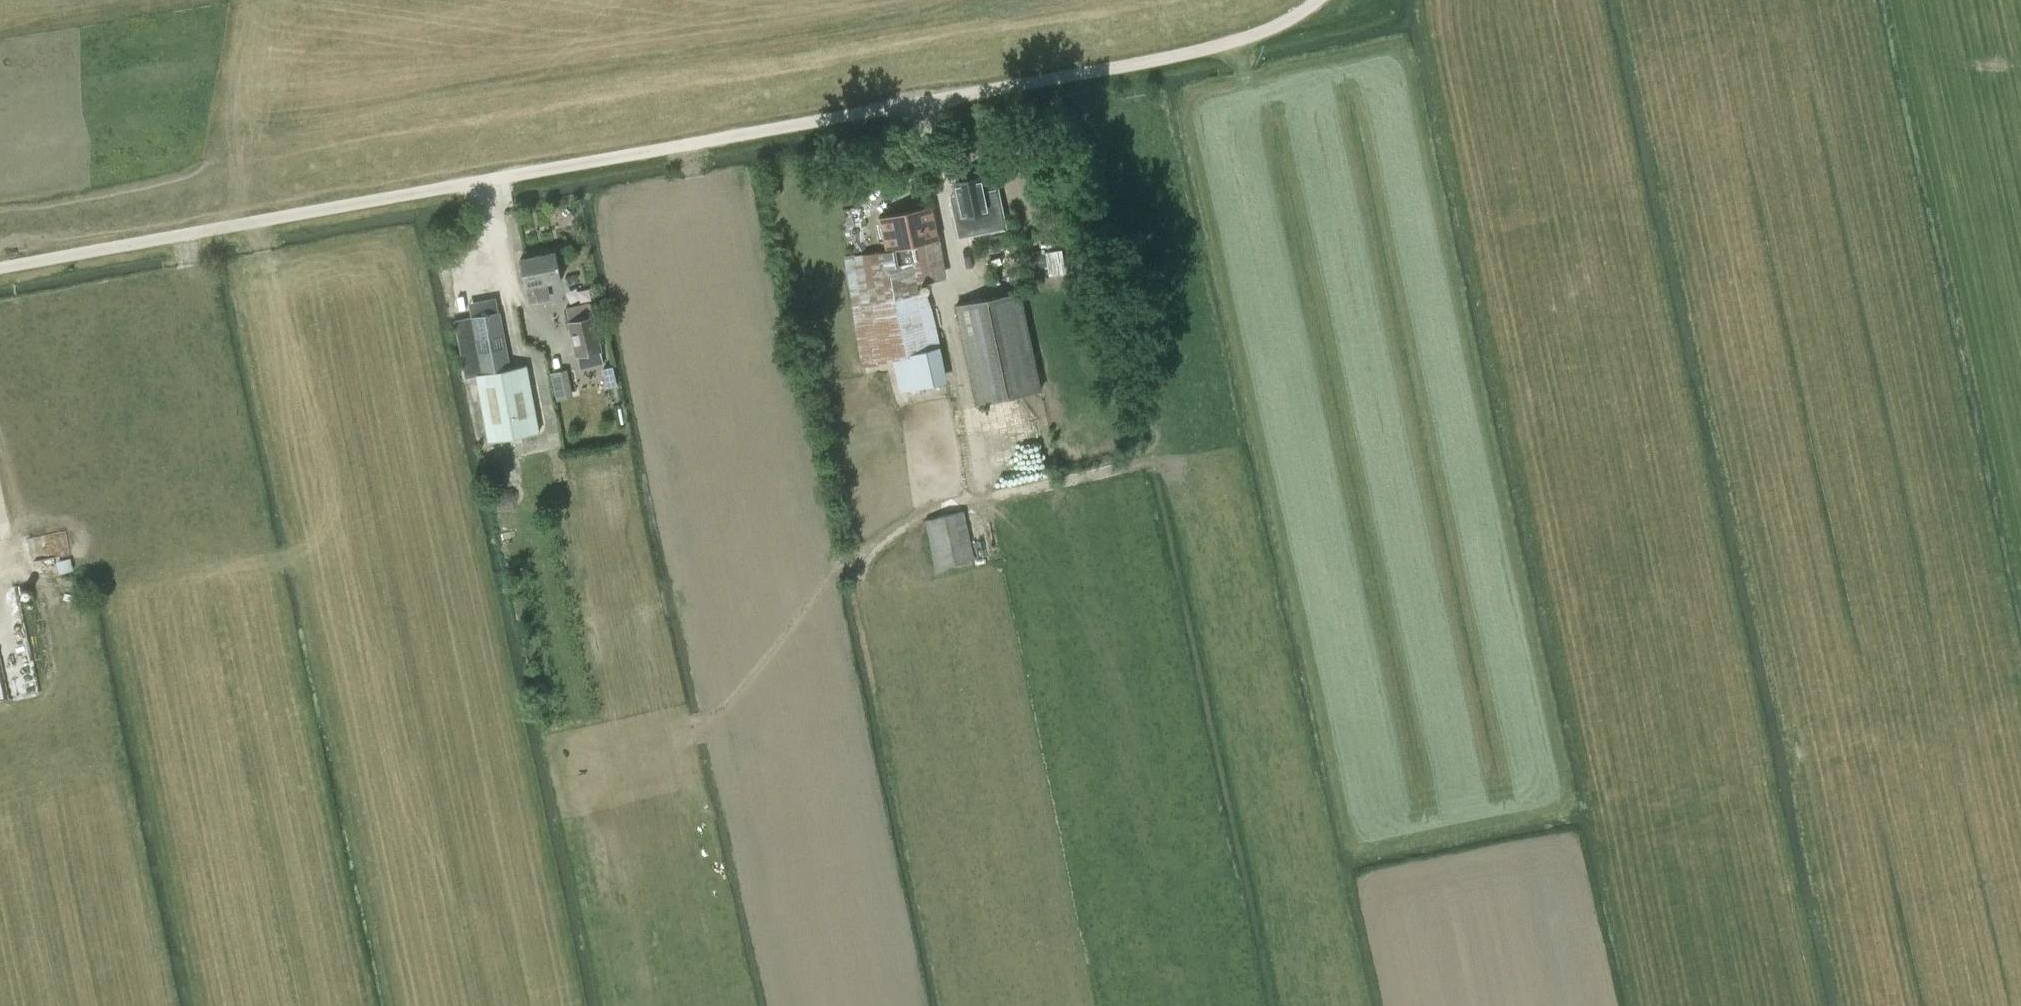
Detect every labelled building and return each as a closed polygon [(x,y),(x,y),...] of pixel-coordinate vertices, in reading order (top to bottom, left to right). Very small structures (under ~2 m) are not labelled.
[(958,237),(970,234),(991,229),(980,177),(955,183),(960,207),(952,209),(958,237)] [(846,258),(863,364),(913,354),(918,384),(948,377),(943,348),(942,348),(932,307),(927,292),(921,294),(919,283),(947,277),(932,206),(882,217),(888,250),(846,258)] [(1048,250),(1051,274),(1069,272),(1066,248),(1048,250)] [(520,259),(526,288),(527,288),(530,304),(551,299),(547,283),(562,280),(556,252),(520,259)] [(984,408),(1046,393),(1021,290),(959,305),(984,408)] [(576,357),(580,370),(604,364),(601,351),(602,351),(595,316),(592,316),(589,305),(567,310),(570,321),(567,322),(576,357)] [(471,317),(455,320),(466,377),(476,375),(489,442),(539,433),(526,365),(510,368),(499,312),(471,317)] [(611,367),(602,369),(607,388),(616,385),(611,367)] [(565,368),(554,371),(560,399),(571,396),(565,368)] [(925,520),(934,569),(975,559),(964,510),(925,520)] [(41,691),(21,607),(0,612),(0,701),(41,691)]
